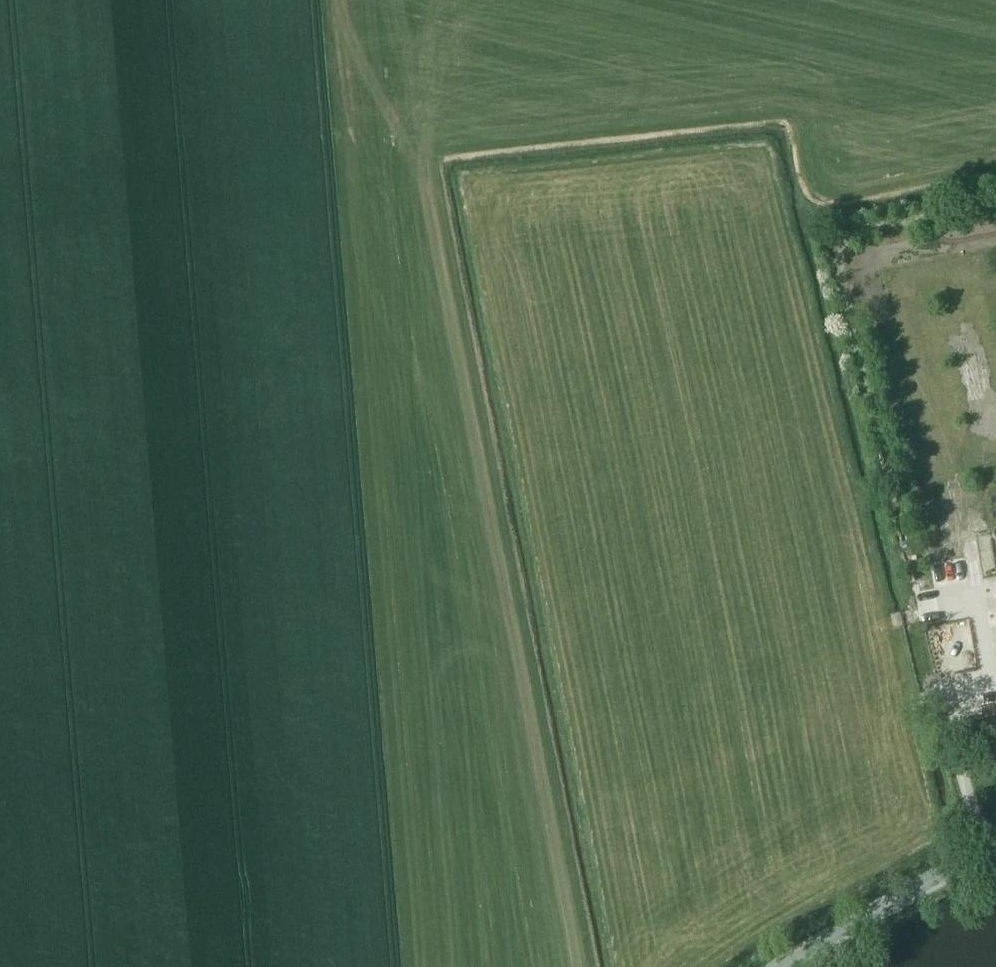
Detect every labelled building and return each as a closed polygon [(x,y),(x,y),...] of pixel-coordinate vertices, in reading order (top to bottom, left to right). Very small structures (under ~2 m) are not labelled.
[(983,704),(987,733),(995,732),(995,702),(983,704)]
